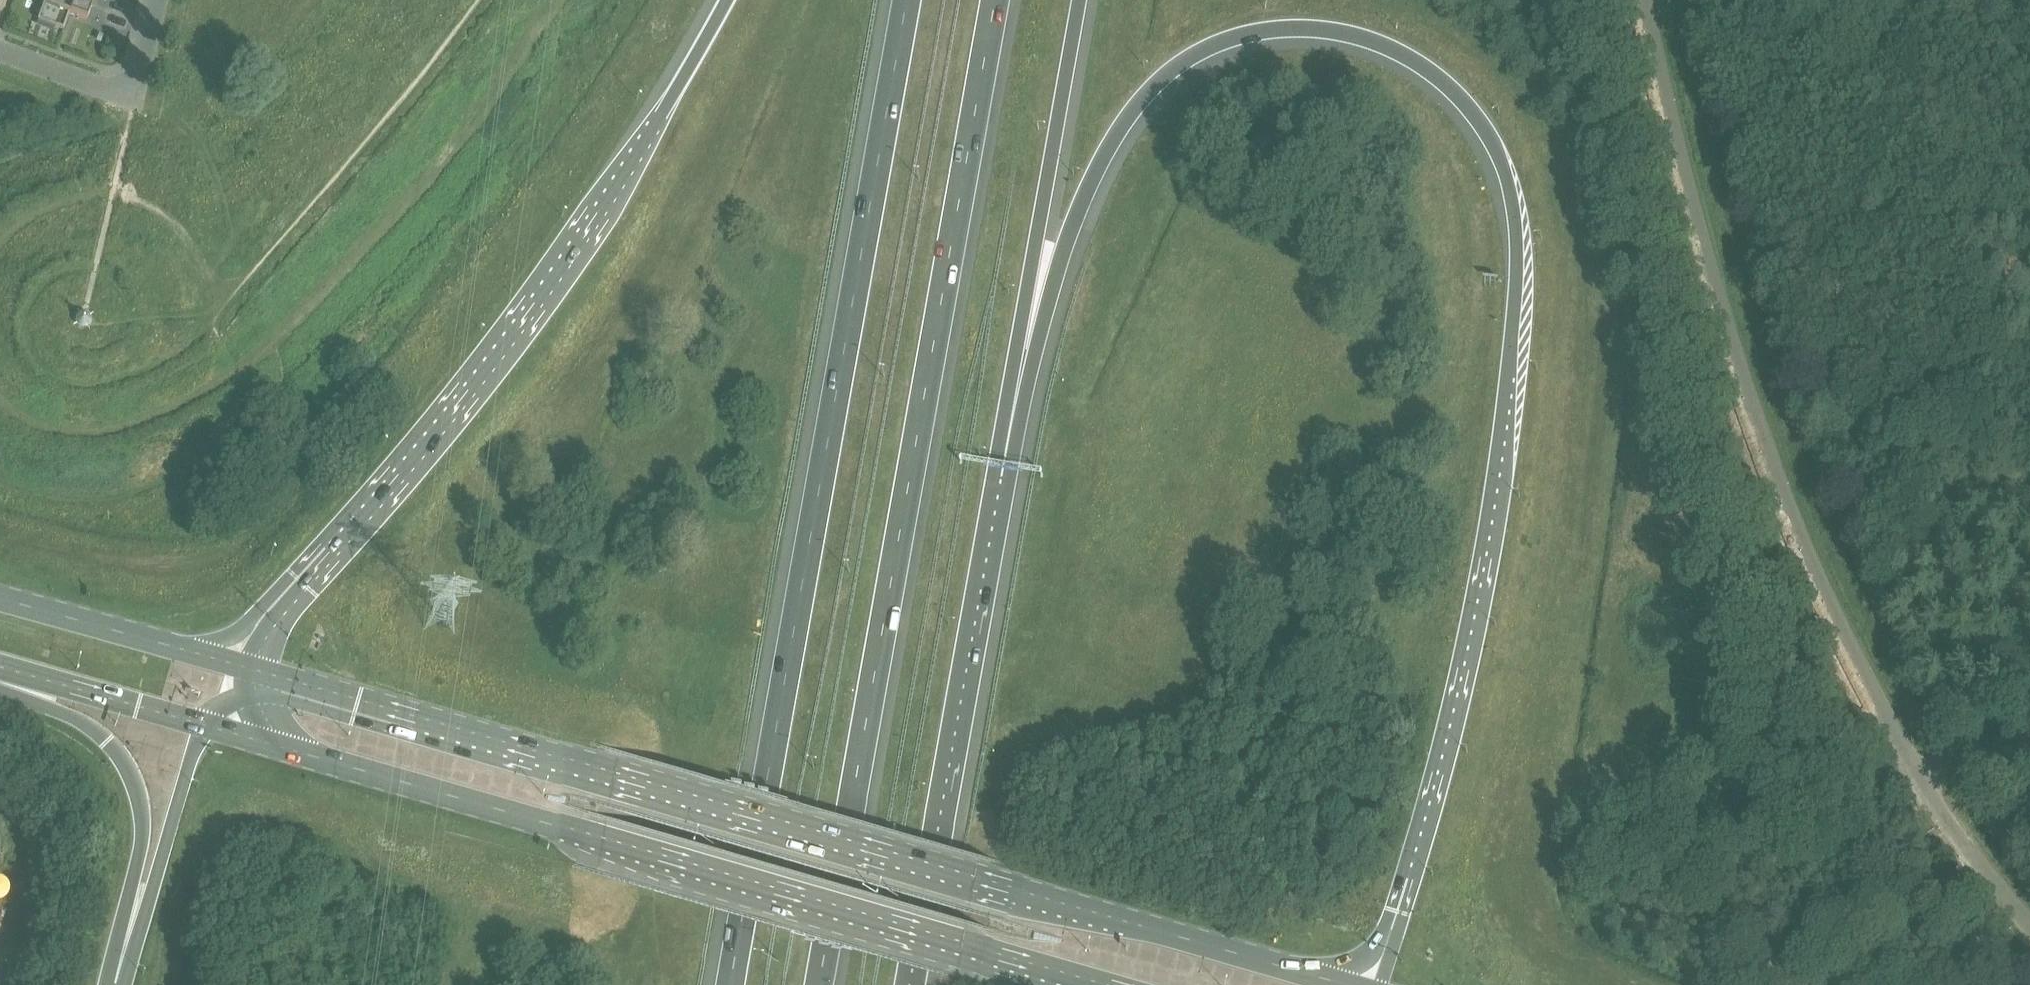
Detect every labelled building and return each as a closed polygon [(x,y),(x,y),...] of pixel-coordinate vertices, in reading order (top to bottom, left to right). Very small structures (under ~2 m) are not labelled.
[(37,20),(63,30),(69,14),(87,20),(94,0),(45,0),(37,20)]
